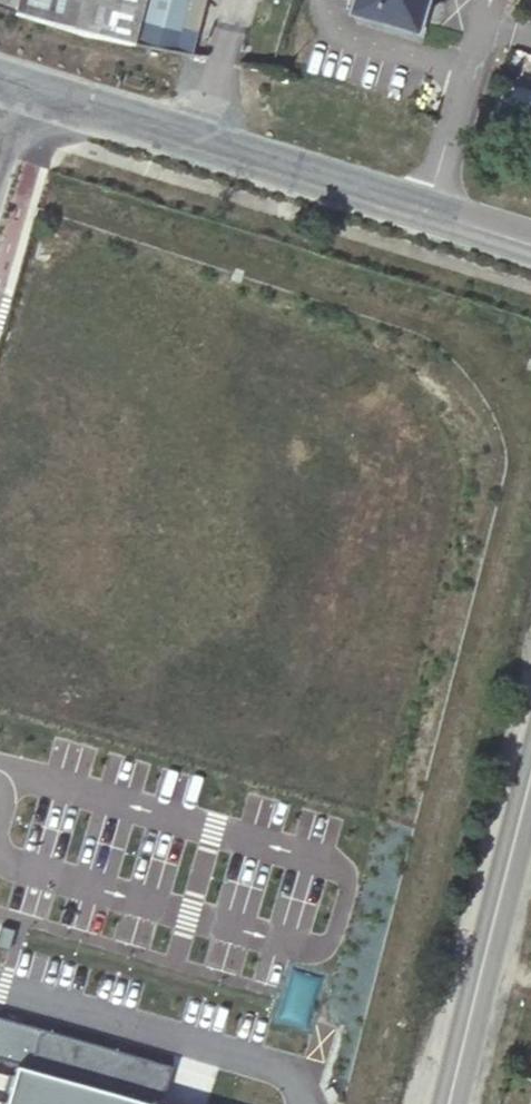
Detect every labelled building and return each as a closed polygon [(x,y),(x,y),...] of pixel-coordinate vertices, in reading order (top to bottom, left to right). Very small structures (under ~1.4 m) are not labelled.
[(149,0),(20,0),(17,12),(88,34),(138,45),(149,0)] [(194,55),(208,0),(149,0),(138,45),(194,55)] [(425,0),(350,0),(348,6),(416,28),(425,0)] [(171,1067),(0,1018),(0,1061),(15,1066),(4,1103),(161,1103),(171,1067)]
